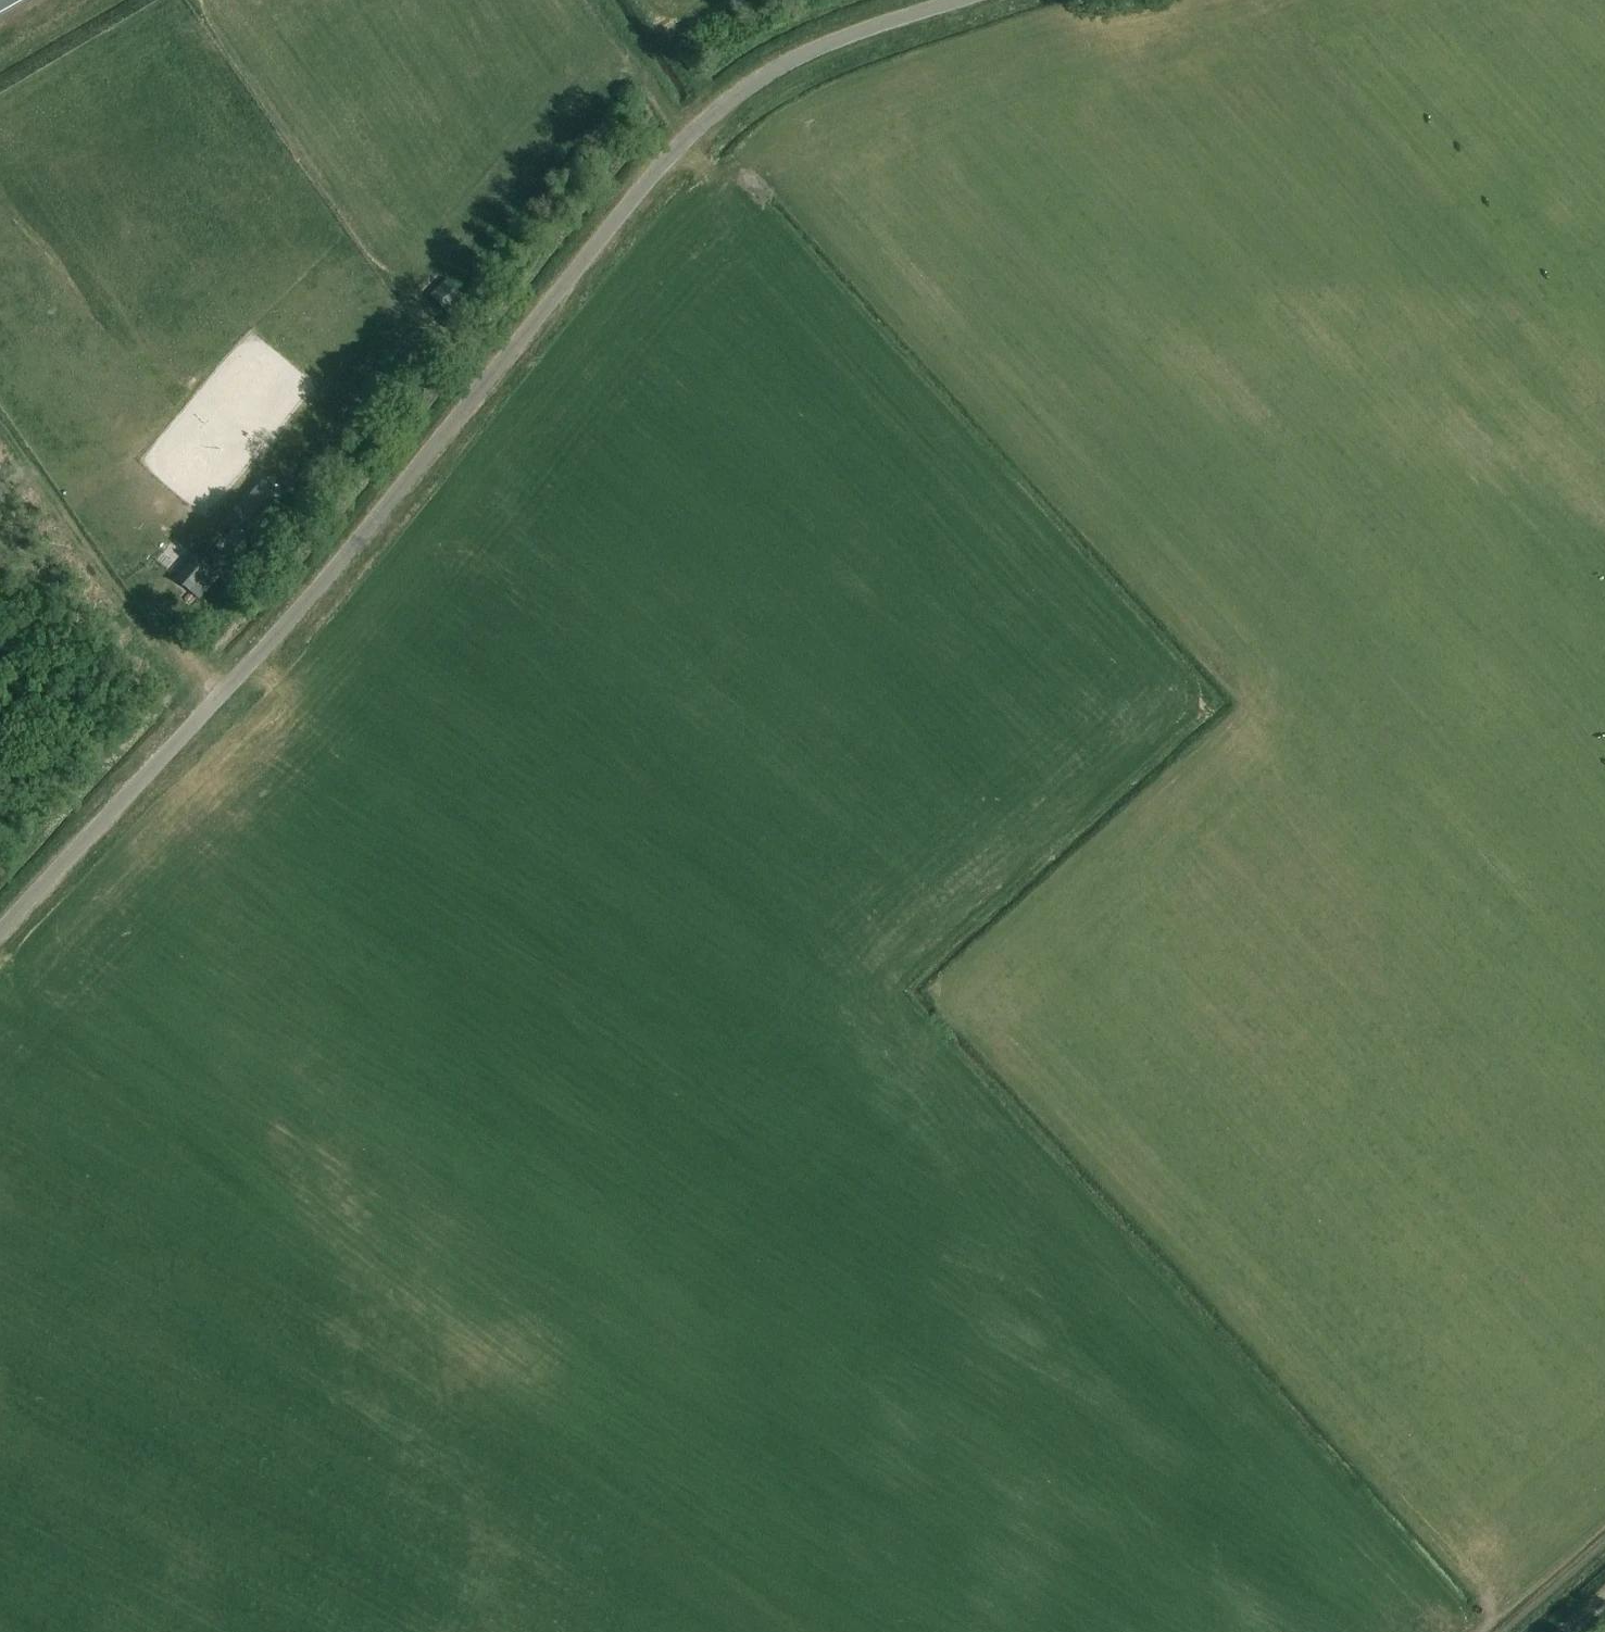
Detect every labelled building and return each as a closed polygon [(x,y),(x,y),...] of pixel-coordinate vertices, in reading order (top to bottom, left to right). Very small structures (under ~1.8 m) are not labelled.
[(458,292),(448,280),(431,295),(444,309),(446,312),(451,308),(463,297),(458,292)] [(254,535),(279,505),(257,486),(231,518),(241,526),(253,536),(254,535)] [(194,556),(174,578),(199,600),(219,577),(194,556)]
